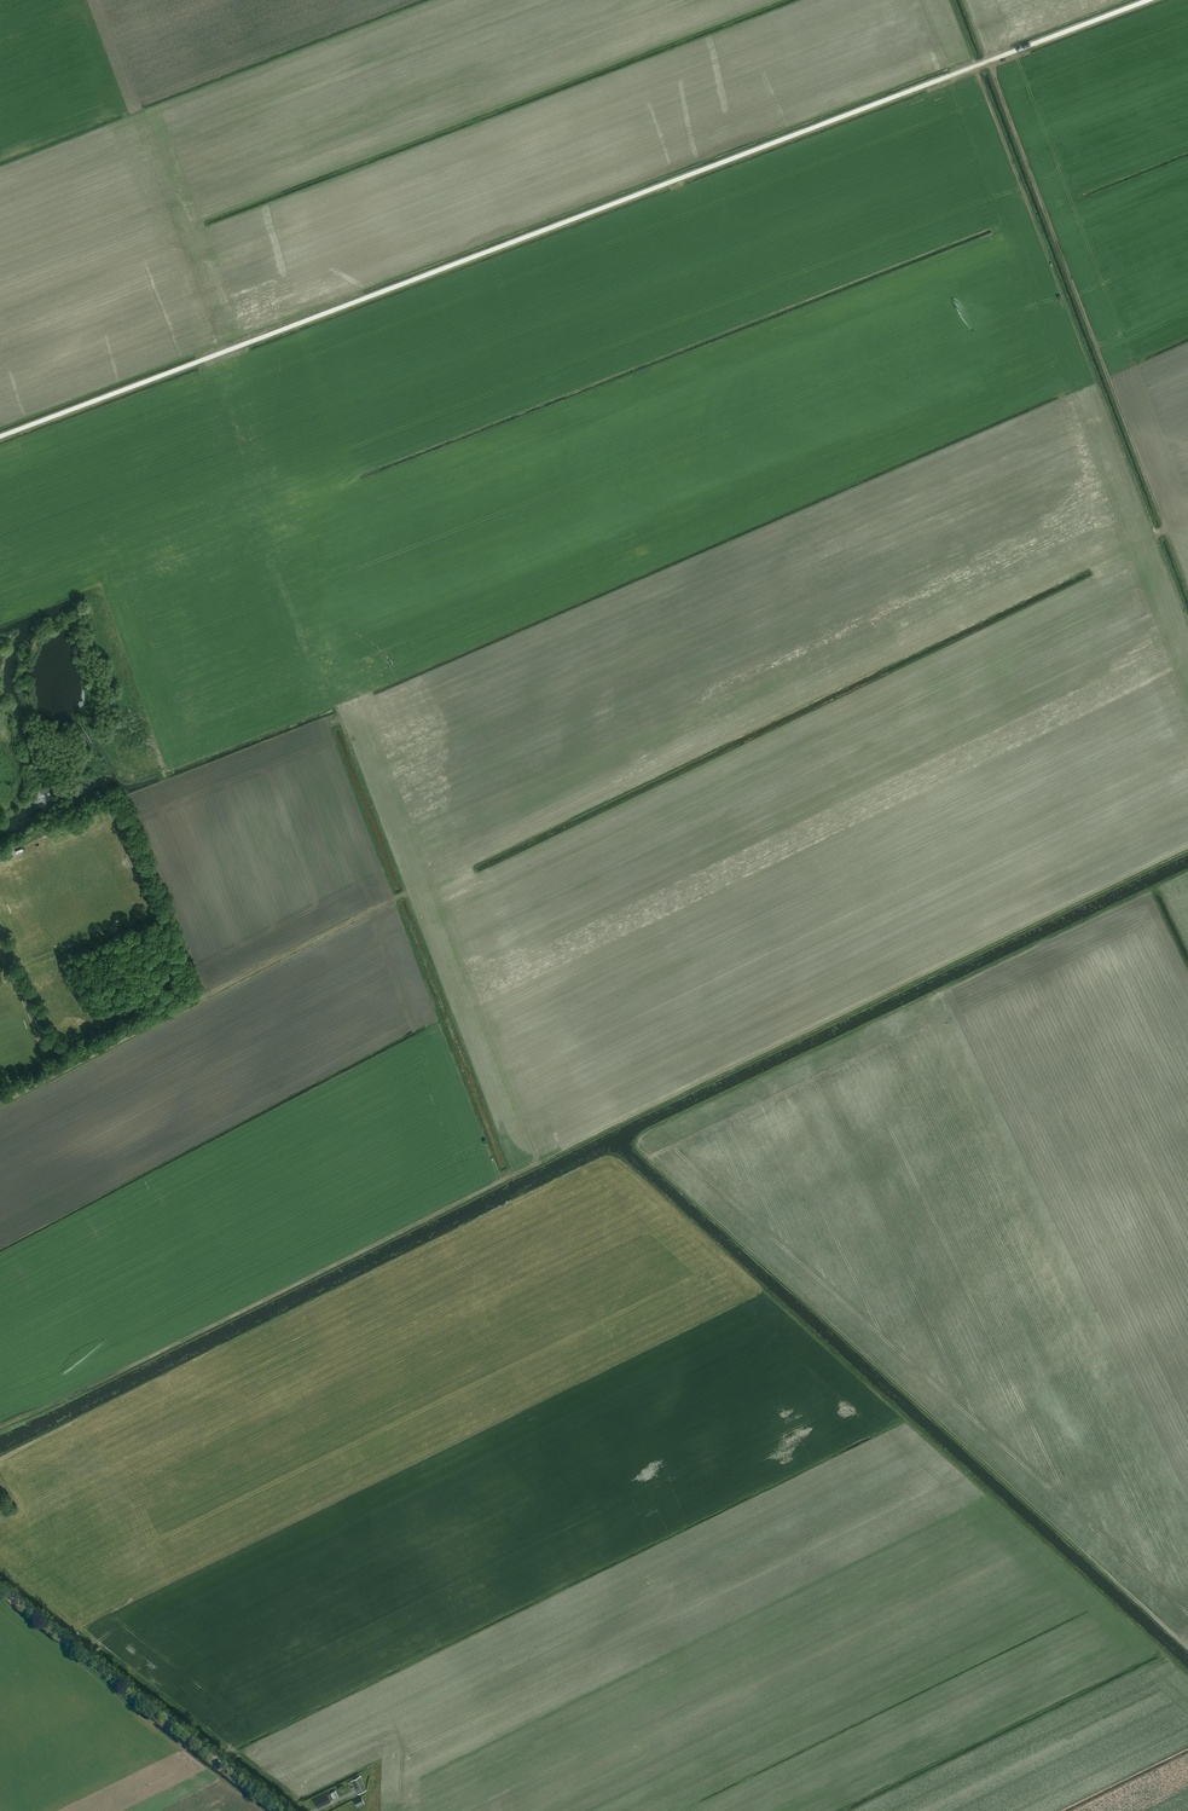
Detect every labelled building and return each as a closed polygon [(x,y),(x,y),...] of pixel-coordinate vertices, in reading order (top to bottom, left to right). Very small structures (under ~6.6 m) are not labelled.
[(10,861),(9,856),(0,858),(0,865),(10,861)] [(360,1776),(352,1779),(359,1793),(366,1790),(360,1776)] [(316,1800),(315,1801),(317,1806),(318,1805),(319,1807),(331,1802),(329,1798),(332,1796),(330,1791),(315,1798),(316,1800)] [(330,1806),(337,1802),(335,1799),(321,1807),(324,1810),(325,1810),(331,1808),(330,1806)]
